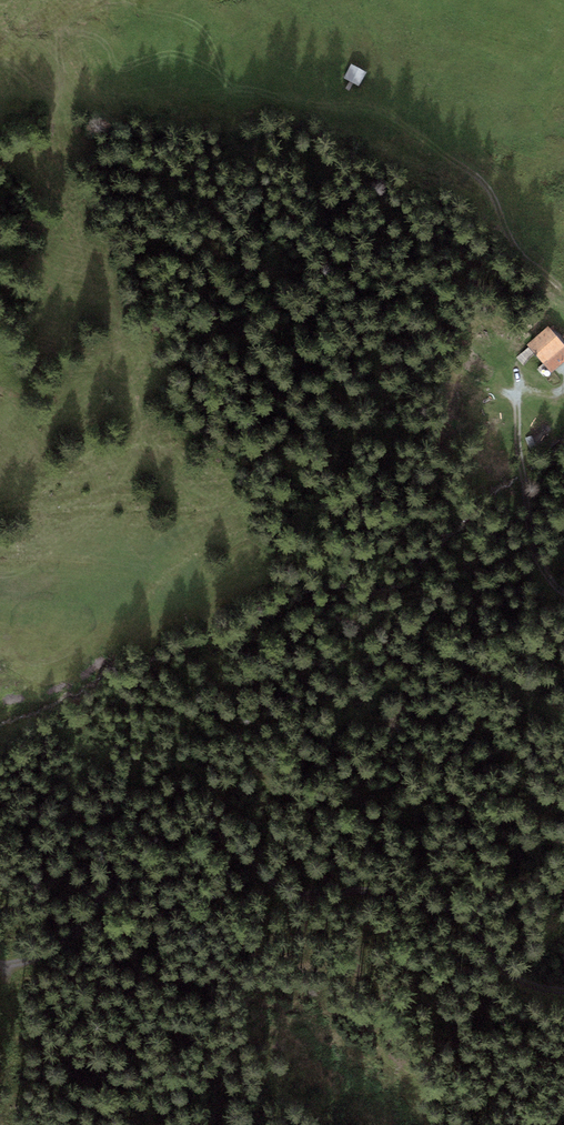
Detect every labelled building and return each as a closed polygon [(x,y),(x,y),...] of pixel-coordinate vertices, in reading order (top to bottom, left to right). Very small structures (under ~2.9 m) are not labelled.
[(365,71),(352,63),(344,76),(357,84),(365,71)] [(527,343),(551,371),(563,361),(563,345),(548,326),(527,343)]
